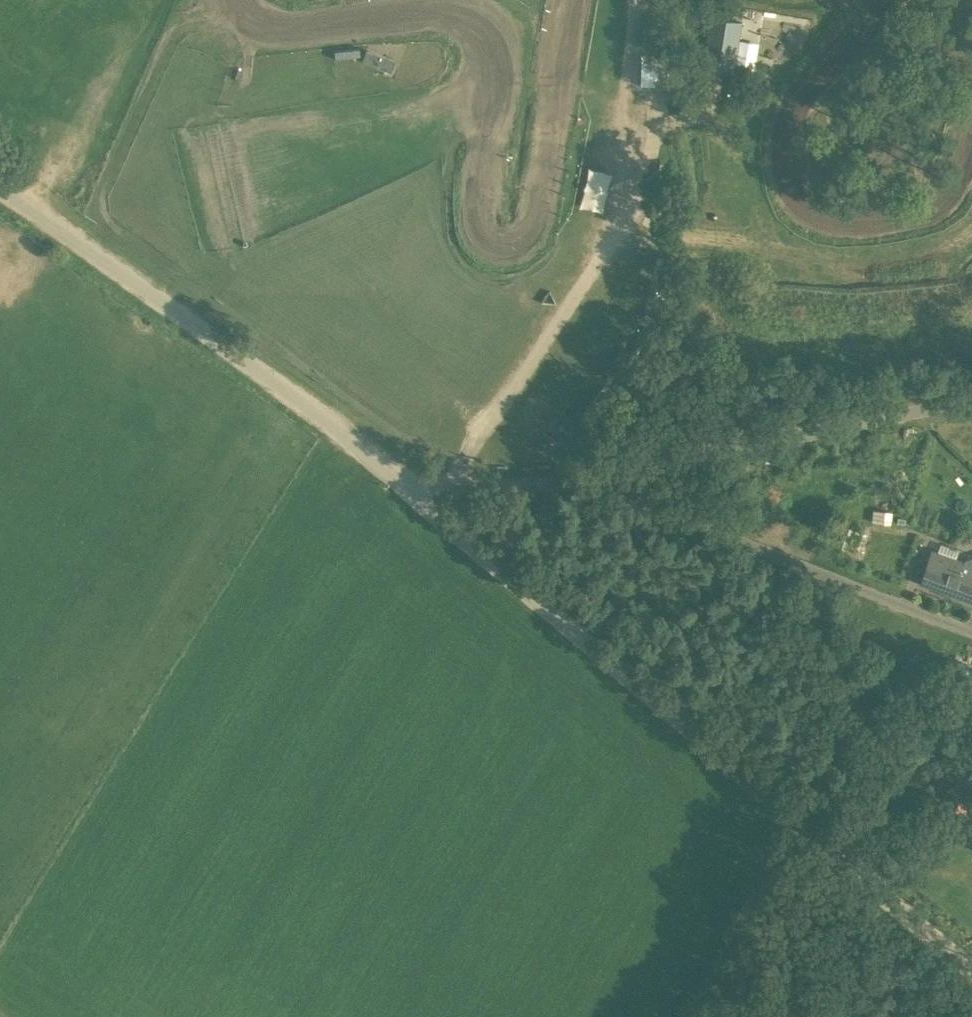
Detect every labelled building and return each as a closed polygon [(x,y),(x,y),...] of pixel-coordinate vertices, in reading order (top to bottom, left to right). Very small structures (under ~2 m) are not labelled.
[(740,27),(739,35),(719,29),(712,70),(732,74),(736,51),(745,52),(749,28),(740,27)] [(390,73),(395,62),(367,50),(362,61),(390,73)] [(963,562),(932,551),(921,582),(971,600),(971,557),(964,559),(963,562)]
